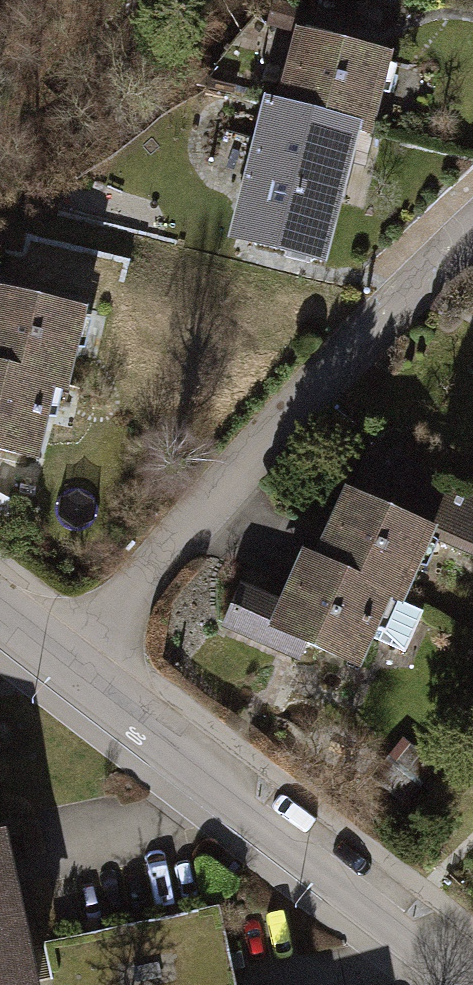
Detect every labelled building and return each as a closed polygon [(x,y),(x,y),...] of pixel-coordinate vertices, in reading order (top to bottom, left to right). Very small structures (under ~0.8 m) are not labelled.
[(393,51),(294,26),(275,101),(362,123),(358,137),(370,140),(393,51)] [(275,101),(263,98),(227,235),(327,260),(358,137),(362,123),(275,101)] [(0,286),(0,362),(55,375),(52,388),(65,391),(86,304),(0,286)] [(37,458),(52,388),(55,375),(0,362),(0,450),(37,458)] [(353,488),(439,525),(435,533),(472,550),(472,486),(373,442),(353,488)] [(353,488),(344,484),(312,556),(299,548),(268,624),(358,665),(389,599),(401,603),(435,533),(439,525),(353,488)] [(11,822),(0,824),(0,984),(43,984),(11,822)]
